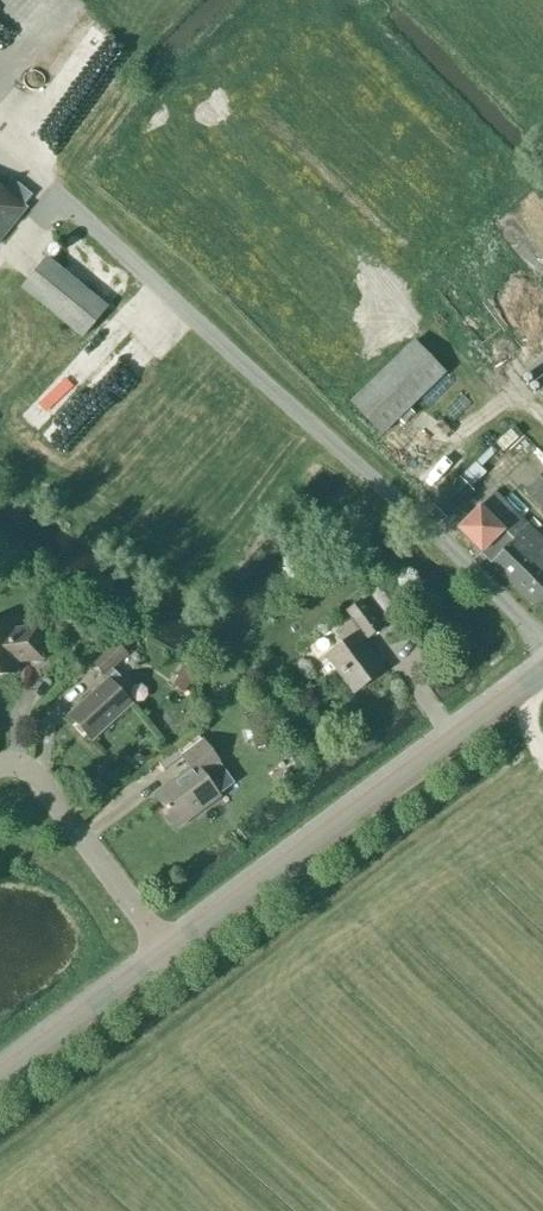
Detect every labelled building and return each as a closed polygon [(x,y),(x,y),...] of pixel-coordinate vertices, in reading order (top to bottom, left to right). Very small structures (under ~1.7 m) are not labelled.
[(28,209),(25,206),(33,196),(13,179),(5,189),(0,186),(0,243),(28,209)] [(83,338),(107,307),(47,259),(23,290),(83,338)] [(381,435),(445,374),(414,342),(351,403),(381,435)] [(526,371),(542,391),(542,356),(526,371)] [(12,416),(63,456),(93,418),(42,378),(12,416)] [(504,452),(522,435),(514,427),(496,444),(504,452)] [(525,493),(542,511),(542,475),(525,493)] [(446,518),(473,491),(461,479),(434,506),(446,518)] [(458,530),(492,563),(491,564),(497,570),(512,585),(542,554),(542,540),(535,532),(495,492),(458,530)] [(512,585),(537,610),(542,604),(542,554),(512,585)] [(391,623),(408,610),(387,581),(370,594),(391,623)] [(368,639),(381,629),(361,602),(347,612),(353,619),(334,633),(343,645),(327,657),(355,693),(382,673),(359,642),(366,637),(368,639)] [(11,624),(0,625),(0,676),(17,674),(15,660),(22,659),(23,662),(42,660),(38,627),(11,630),(11,624)] [(91,741),(131,705),(119,692),(127,684),(112,669),(126,656),(114,643),(92,664),(107,680),(68,716),(91,741)] [(182,666),(176,674),(178,676),(190,684),(192,685),(197,676),(182,666)] [(259,713),(246,717),(257,749),(269,745),(259,713)] [(177,826),(218,796),(205,779),(222,767),(203,742),(182,758),(191,770),(155,796),(177,826)]
